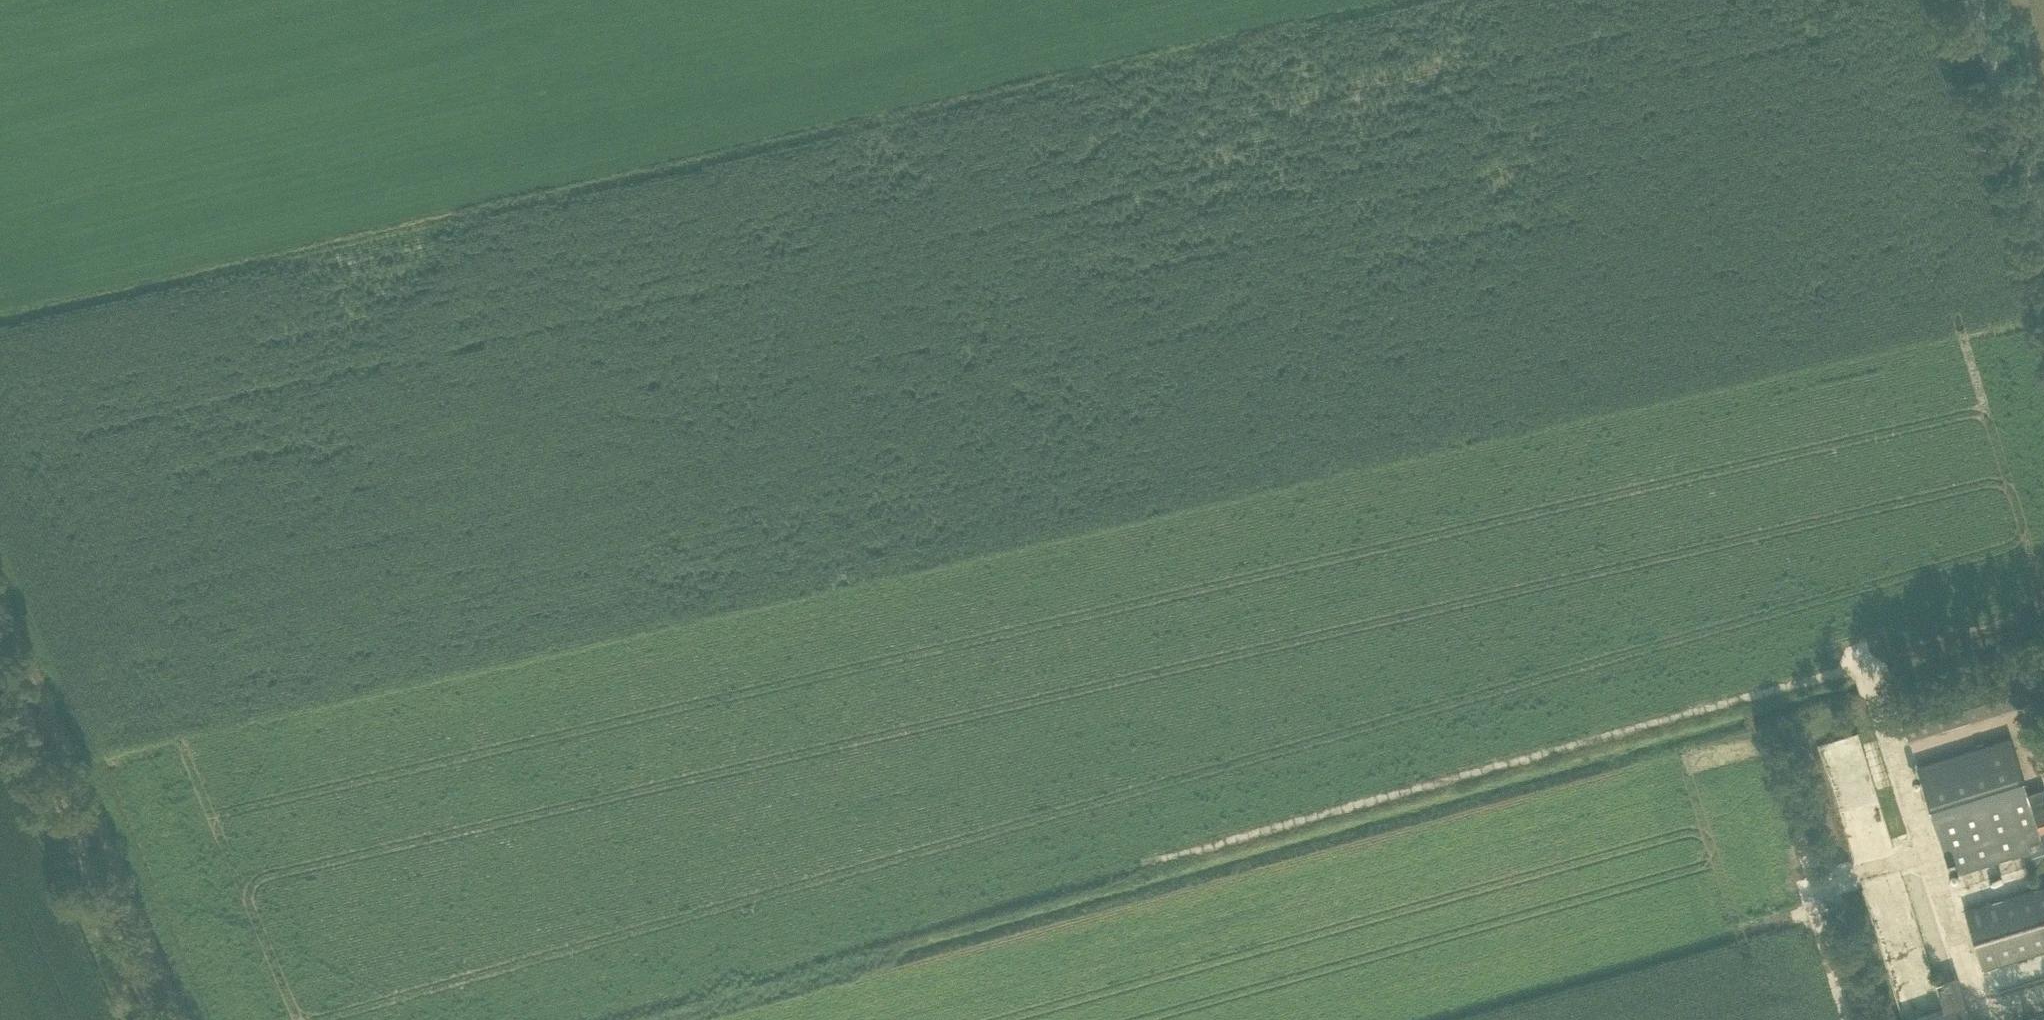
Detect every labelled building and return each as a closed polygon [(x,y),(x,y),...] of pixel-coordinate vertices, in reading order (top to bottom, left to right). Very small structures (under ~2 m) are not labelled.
[(2001,707),(1988,667),(1894,697),(1907,736),(2001,707)] [(1843,712),(1836,700),(1824,707),(1831,718),(1843,712)] [(1947,864),(1955,862),(1958,872),(2029,850),(2029,852),(2043,847),(2039,831),(2039,830),(2043,828),(2043,788),(2028,793),(2010,737),(1917,767),(1946,860),(1947,864)] [(1964,910),(1982,969),(2043,950),(2043,886),(1964,910)] [(1964,1002),(1910,1019),(1970,1019),(1964,1002)]
